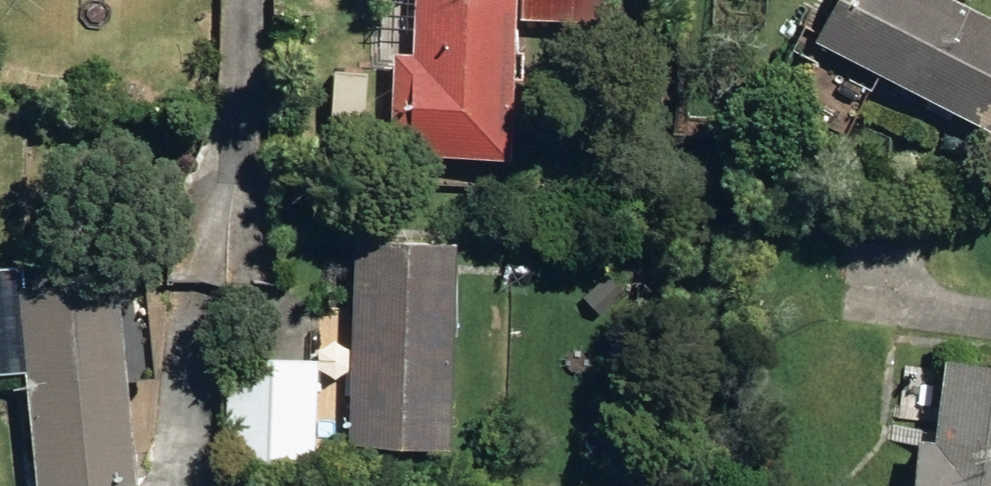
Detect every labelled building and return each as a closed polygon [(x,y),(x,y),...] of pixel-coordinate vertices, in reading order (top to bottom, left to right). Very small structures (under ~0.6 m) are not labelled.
[(511,146),(515,0),(415,0),(413,46),(394,45),(393,144),(511,146)] [(607,13),(607,0),(523,0),(523,12),(607,13)] [(990,123),(990,13),(966,0),(832,0),(815,33),(990,123)] [(351,435),(450,437),(456,231),(357,228),(351,435)] [(18,277),(39,483),(139,473),(118,267),(18,277)] [(581,293),(596,310),(624,287),(609,270),(581,293)] [(226,454),(316,455),(318,353),(227,352),(226,454)] [(945,355),(938,429),(919,427),(912,485),(990,485),(990,360),(945,355)]
